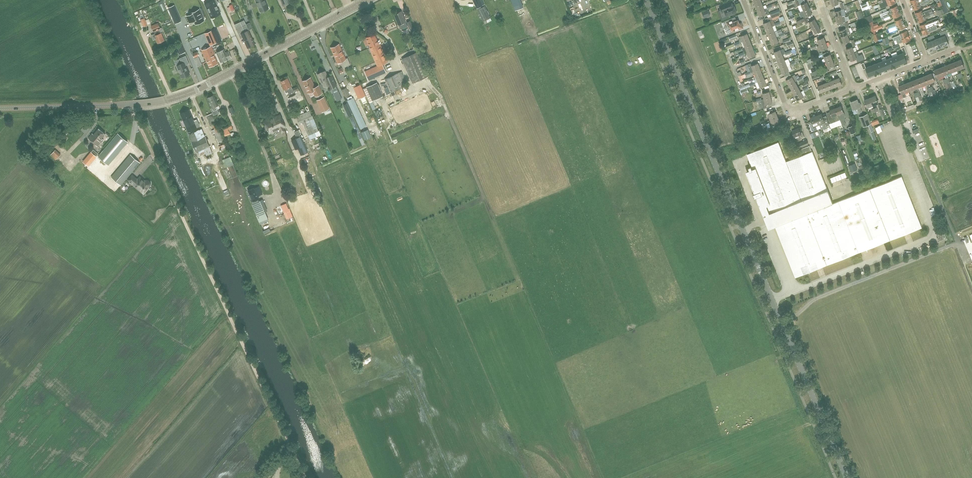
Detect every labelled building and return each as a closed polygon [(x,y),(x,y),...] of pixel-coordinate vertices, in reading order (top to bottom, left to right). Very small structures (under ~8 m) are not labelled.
[(205,4),(211,17),(220,13),(214,0),(213,0),(205,4)] [(261,12),(268,8),(265,0),(256,0),(261,12)] [(516,10),(522,7),(519,0),(512,0),(516,10)] [(912,5),(914,10),(921,7),(920,6),(923,5),(923,4),(925,3),(925,2),(928,1),(928,0),(925,0),(925,1),(919,3),(912,5)] [(731,1),(720,6),(723,13),(725,12),(727,16),(737,12),(734,5),(733,5),(731,1)] [(801,12),(809,8),(807,2),(801,5),(801,4),(798,6),(800,12),(801,12)] [(863,10),(872,7),(871,4),(866,6),(864,2),(860,4),(863,10)] [(884,17),(899,11),(897,5),(890,8),(891,10),(882,13),(884,17)] [(488,22),(486,19),(491,17),(485,6),(478,9),(483,21),(485,24),(488,22)] [(801,12),(799,13),(801,17),(803,16),(804,18),(805,17),(807,16),(812,14),(809,8),(801,12)] [(191,14),(187,16),(189,23),(194,20),(196,24),(204,20),(199,9),(191,13),(191,14)] [(764,9),(758,11),(760,17),(767,14),(764,9)] [(835,11),(836,17),(842,16),(845,15),(846,15),(844,9),(835,11)] [(930,9),(925,11),(923,12),(922,10),(915,13),(917,18),(929,13),(931,12),(932,12),(933,11),(932,9),(930,9)] [(702,12),(704,18),(710,16),(708,10),(702,12)] [(856,12),(858,19),(864,17),(861,10),(856,12)] [(407,26),(405,22),(406,22),(401,11),(394,14),(399,25),(398,25),(400,29),(407,26)] [(885,20),(891,18),(893,17),(894,18),(901,15),(899,11),(884,17),(885,20)] [(773,19),(770,21),(764,23),(766,29),(772,26),(775,25),(781,23),(780,22),(775,24),(773,20),(780,17),(778,13),(772,16),(773,19)] [(929,13),(917,18),(919,22),(926,19),(925,18),(931,16),(930,15),(929,13)] [(842,16),(836,17),(838,24),(844,22),(845,22),(846,22),(845,15),(842,16)] [(727,34),(733,31),(743,27),(741,23),(739,23),(738,20),(737,21),(735,17),(725,21),(722,22),(725,29),(727,34)] [(891,28),(904,23),(902,18),(895,21),(896,23),(886,27),(887,29),(889,29),(891,28)] [(920,25),(922,30),(936,24),(940,23),(938,18),(927,22),(920,25)] [(815,19),(809,22),(813,28),(818,25),(815,19)] [(240,22),(234,25),(237,32),(238,35),(241,34),(243,38),(248,48),(255,44),(249,30),(246,24),(242,26),(240,22)] [(161,33),(161,31),(163,30),(162,27),(160,28),(158,23),(152,26),(151,27),(152,28),(153,28),(154,31),(156,30),(157,34),(156,35),(157,38),(156,39),(158,43),(165,40),(161,33)] [(891,28),(889,29),(890,32),(896,30),(898,29),(899,30),(906,27),(904,23),(891,28)] [(936,24),(922,30),(924,35),(931,32),(935,30),(938,29),(938,27),(936,24)] [(818,25),(813,28),(816,33),(821,30),(818,25)] [(875,27),(871,29),(873,35),(876,34),(875,31),(879,29),(878,26),(875,27)] [(847,28),(839,31),(842,37),(847,35),(851,33),(849,28),(847,28)] [(209,30),(205,32),(210,45),(215,43),(209,30)] [(894,41),(909,35),(907,30),(900,33),(900,35),(893,37),(894,41)] [(946,45),(949,44),(947,39),(949,38),(946,30),(940,32),(942,37),(939,38),(943,47),(946,46),(946,45)] [(724,49),(740,43),(740,42),(743,41),(750,39),(747,33),(739,37),(740,39),(739,40),(740,41),(724,48),(724,49)] [(375,34),(366,37),(370,47),(369,48),(377,66),(365,71),(368,80),(386,72),(382,64),(388,61),(380,43),(379,43),(375,34)] [(847,35),(842,37),(844,43),(850,41),(847,35)] [(895,44),(898,43),(898,44),(903,41),(904,43),(911,40),(909,35),(894,41),(895,44)] [(888,36),(882,39),(884,45),(889,43),(890,46),(891,46),(895,44),(893,40),(890,41),(888,36)] [(777,37),(770,39),(772,45),(779,42),(777,37)] [(820,45),(826,43),(824,37),(817,40),(820,45)] [(943,47),(939,38),(933,40),(936,49),(938,48),(938,49),(941,48),(941,47),(943,46),(943,47)] [(934,50),(936,49),(933,40),(927,43),(930,51),(931,51),(932,52),(934,50)] [(820,45),(817,46),(811,48),(812,50),(817,48),(819,51),(822,50),(822,51),(828,48),(826,43),(820,45)] [(339,45),(331,48),(338,63),(340,61),(343,68),(350,64),(348,58),(345,59),(339,45)] [(211,47),(202,50),(206,61),(207,60),(210,67),(217,63),(214,55),(215,55),(212,47),(211,47)] [(852,47),(846,49),(849,55),(855,53),(852,47)] [(226,53),(224,49),(217,52),(221,62),(231,58),(229,51),(226,53)] [(774,52),(776,57),(783,55),(780,49),(774,52)] [(754,50),(747,52),(750,58),(750,59),(756,57),(755,56),(756,55),(754,50)] [(855,53),(849,55),(851,61),(857,59),(858,62),(865,59),(863,54),(859,55),(857,51),(855,53)] [(402,59),(413,83),(428,76),(417,52),(402,59)] [(904,55),(904,53),(903,53),(898,55),(901,63),(907,61),(904,55)] [(826,62),(833,59),(830,54),(824,56),(826,62)] [(896,65),(901,63),(898,55),(892,57),(896,65)] [(182,64),(177,66),(182,77),(189,74),(185,65),(189,64),(185,56),(180,58),(182,64)] [(202,65),(199,57),(194,59),(198,67),(202,65)] [(892,57),(887,59),(891,68),(896,65),(892,57)] [(833,59),(826,62),(828,67),(835,65),(833,59)] [(887,59),(882,61),(885,70),(891,68),(887,59)] [(961,59),(954,62),(957,70),(964,67),(961,59)] [(885,70),(882,61),(877,63),(880,72),(885,70)] [(787,65),(781,68),(783,74),(789,71),(792,70),(790,66),(796,64),(795,62),(790,64),(787,65)] [(954,62),(948,65),(951,72),(957,70),(954,62)] [(754,71),(760,69),(758,63),(752,66),(752,65),(751,63),(748,65),(750,71),(745,73),(744,70),(737,73),(738,76),(740,75),(741,76),(751,72),(754,71)] [(880,72),(877,63),(871,65),(875,74),(880,72)] [(871,65),(866,67),(866,68),(869,76),(875,74),(871,65)] [(948,65),(941,67),(944,75),(951,72),(948,65)] [(937,77),(936,77),(937,81),(939,80),(938,78),(944,75),(941,67),(935,70),(937,77)] [(323,88),(327,87),(331,85),(332,86),(336,85),(333,77),(330,79),(329,78),(328,78),(325,71),(318,75),(322,84),(321,85),(323,88)] [(372,101),(383,96),(405,86),(404,84),(407,82),(402,71),(385,79),(385,80),(378,84),(377,82),(366,87),(372,101)] [(835,79),(834,75),(838,73),(836,71),(831,73),(832,75),(834,80),(836,86),(842,84),(840,78),(835,79)] [(937,81),(936,77),(934,78),(932,73),(925,76),(928,84),(935,81),(936,84),(938,83),(937,81)] [(786,80),(789,85),(795,82),(795,81),(798,80),(803,77),(802,76),(797,79),(795,75),(792,76),(786,80)] [(930,97),(933,96),(930,87),(928,84),(925,76),(919,78),(922,86),(926,85),(927,88),(929,92),(928,93),(930,97)] [(322,92),(319,85),(314,87),(310,77),(303,81),(306,88),(308,92),(313,90),(315,95),(322,92)] [(288,78),(281,81),(286,93),(290,91),(290,90),(293,89),(294,92),(299,90),(297,86),(292,89),(291,87),(292,87),(288,78)] [(919,78),(912,81),(915,89),(917,92),(918,96),(920,101),(923,100),(921,95),(919,91),(918,88),(922,86),(919,78)] [(767,85),(765,79),(758,82),(760,87),(767,85)] [(915,89),(912,81),(906,83),(909,91),(915,89)] [(789,85),(792,90),(798,87),(795,82),(789,85)] [(906,83),(899,86),(902,94),(904,98),(906,97),(905,93),(909,91),(906,83)] [(826,90),(823,84),(818,86),(820,93),(826,90)] [(792,90),(795,95),(801,92),(798,87),(792,90)] [(801,92),(795,95),(798,100),(804,97),(801,92)] [(207,97),(212,108),(211,108),(214,115),(219,113),(218,110),(217,110),(215,107),(219,105),(214,94),(207,97)] [(876,95),(869,98),(872,106),(879,103),(876,95)] [(353,97),(347,100),(360,128),(366,126),(353,97)] [(764,99),(761,100),(756,101),(756,103),(762,101),(764,108),(767,107),(766,104),(772,103),(771,97),(764,99)] [(869,98),(864,100),(867,108),(872,106),(869,98)] [(857,108),(859,112),(859,113),(862,112),(860,107),(861,106),(860,102),(858,103),(857,99),(851,102),(854,109),(857,108)] [(841,106),(835,108),(840,120),(840,121),(841,121),(843,126),(846,124),(844,120),(846,119),(845,116),(844,112),(841,106)] [(840,120),(835,108),(830,110),(832,116),(829,118),(831,123),(840,120)] [(189,109),(180,113),(188,131),(200,126),(197,119),(194,120),(189,109)] [(770,120),(778,117),(776,111),(773,112),(772,110),(767,112),(768,114),(770,120)] [(312,115),(310,111),(296,116),(298,121),(299,124),(303,122),(303,123),(308,135),(310,139),(321,135),(319,130),(317,127),(313,119),(314,119),(312,115)] [(216,124),(217,124),(212,113),(206,116),(211,126),(213,125),(214,129),(212,131),(213,134),(214,133),(219,143),(224,140),(216,124)] [(822,115),(822,113),(821,114),(820,113),(817,114),(817,115),(815,116),(819,124),(821,129),(827,127),(827,128),(831,126),(830,125),(826,114),(822,115)] [(264,121),(265,125),(264,125),(264,127),(265,129),(267,130),(268,130),(269,134),(280,129),(281,133),(285,131),(284,128),(286,127),(285,124),(280,114),(274,117),(274,118),(271,119),(270,118),(264,121)] [(860,117),(864,127),(867,125),(873,140),(877,138),(875,134),(872,127),(871,124),(868,114),(867,114),(860,117)] [(819,124),(815,116),(810,118),(813,124),(810,125),(812,132),(818,130),(816,126),(819,124)] [(778,117),(770,120),(773,125),(774,127),(779,125),(778,123),(780,122),(778,117)] [(232,126),(222,129),(225,136),(230,134),(229,130),(233,129),(232,126)] [(102,138),(103,136),(105,134),(99,128),(93,134),(92,133),(88,138),(97,146),(100,142),(101,143),(104,140),(103,139),(102,138)] [(371,128),(364,131),(367,138),(373,136),(371,128)] [(799,128),(792,131),(795,137),(800,135),(802,138),(804,137),(802,132),(801,132),(799,128)] [(197,130),(188,134),(196,152),(198,151),(209,146),(210,146),(205,135),(204,136),(200,137),(197,130)] [(108,165),(128,142),(118,133),(98,156),(108,165)] [(296,149),(305,145),(301,136),(292,140),(296,149)] [(795,277),(864,251),(876,246),(922,228),(902,176),(833,203),(828,190),(827,190),(810,146),(800,149),(802,155),(786,161),(779,142),(747,154),(752,166),(749,167),(750,170),(746,171),(755,193),(754,194),(755,198),(756,197),(769,229),(775,226),(795,277)] [(50,155),(56,160),(61,154),(55,149),(50,155)] [(88,165),(96,156),(92,152),(84,162),(86,164),(88,165)] [(130,154),(111,177),(121,185),(140,163),(130,154)] [(855,163),(849,165),(851,171),(857,169),(855,163)] [(137,180),(132,175),(128,180),(134,184),(133,184),(139,189),(141,188),(145,191),(150,185),(149,185),(150,184),(150,183),(149,182),(148,181),(147,181),(146,181),(145,181),(145,182),(143,180),(140,177),(137,180)] [(252,202),(253,204),(252,204),(259,219),(267,216),(260,201),(258,201),(257,199),(259,198),(255,187),(248,190),(253,201),(252,202)] [(262,222),(265,230),(271,227),(268,219),(262,222)]
